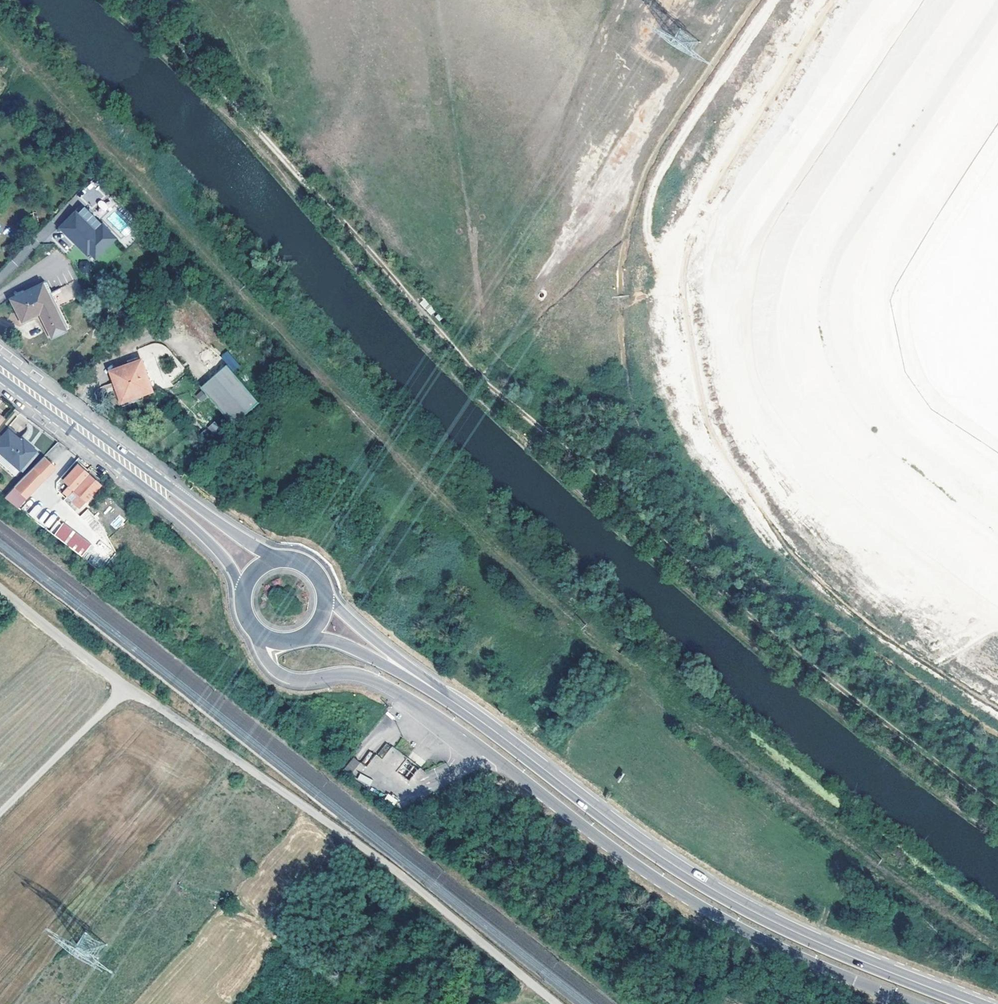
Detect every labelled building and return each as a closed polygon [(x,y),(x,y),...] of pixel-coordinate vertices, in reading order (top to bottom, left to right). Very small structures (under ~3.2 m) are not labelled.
[(84,206),(77,213),(90,227),(96,221),(100,225),(101,224),(84,206)] [(88,252),(94,258),(115,238),(101,224),(100,225),(96,221),(90,227),(77,213),(75,211),(59,227),(70,239),(73,236),(79,243),(77,245),(86,255),(88,252)] [(114,211),(105,220),(128,245),(138,236),(114,211)] [(73,236),(70,239),(77,245),(79,243),(73,236)] [(44,282),(41,284),(65,331),(68,329),(44,282)] [(52,337),(65,331),(41,284),(11,299),(22,321),(40,313),(52,337)] [(424,299),(419,303),(431,315),(435,310),(424,299)] [(232,372),(240,367),(228,350),(221,356),(232,372)] [(152,390),(142,361),(112,372),(116,383),(117,382),(123,398),(141,392),(142,394),(152,390)] [(225,367),(200,391),(234,427),(259,403),(225,367)] [(214,422),(207,426),(212,433),(219,429),(214,422)] [(7,428),(0,436),(0,452),(18,468),(35,450),(26,442),(24,444),(21,440),(7,428)] [(53,446),(53,454),(62,453),(61,446),(53,446)] [(55,466),(44,455),(14,485),(26,496),(55,466)] [(73,489),(87,473),(76,463),(63,480),(69,485),(63,491),(67,495),(68,496),(74,489),(73,489)] [(100,484),(87,473),(73,489),(74,489),(78,493),(71,501),(78,508),(100,484)] [(58,505),(55,509),(60,514),(63,510),(58,505)] [(60,514),(55,509),(52,507),(48,512),(60,523),(64,518),(60,514)] [(43,518),(39,522),(53,533),(54,534),(58,530),(56,528),(60,523),(48,512),(43,518)] [(118,530),(124,518),(116,514),(110,526),(118,530)] [(382,757),(391,747),(385,743),(377,753),(382,757)] [(369,782),(373,776),(399,775),(394,771),(405,755),(394,747),(390,747),(383,756),(373,757),(367,765),(353,755),(343,768),(355,777),(362,777),(369,782)]
